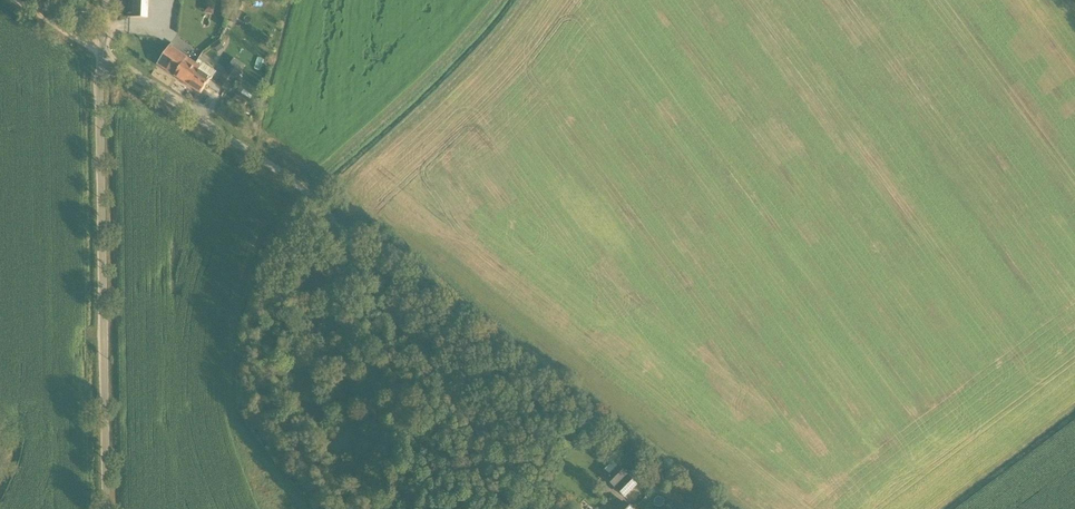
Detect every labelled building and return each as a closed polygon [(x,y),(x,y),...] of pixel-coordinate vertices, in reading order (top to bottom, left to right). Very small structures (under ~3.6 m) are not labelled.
[(147,0),(129,0),(128,18),(146,18),(147,0)] [(228,17),(227,20),(235,24),(236,20),(239,15),(231,11),(228,17)] [(174,76),(188,86),(195,75),(190,72),(195,64),(183,56),(169,46),(157,65),(174,76)] [(201,68),(195,64),(190,72),(195,75),(188,86),(201,94),(210,79),(198,71),(201,68)] [(229,65),(217,84),(229,91),(241,73),(229,65)] [(636,487),(637,486),(627,477),(617,467),(617,468),(607,478),(606,478),(625,498),(626,497),(625,497),(636,486),(636,487)] [(627,477),(637,486),(643,479),(634,470),(627,477)] [(646,497),(638,505),(641,508),(649,500),(646,497)]
